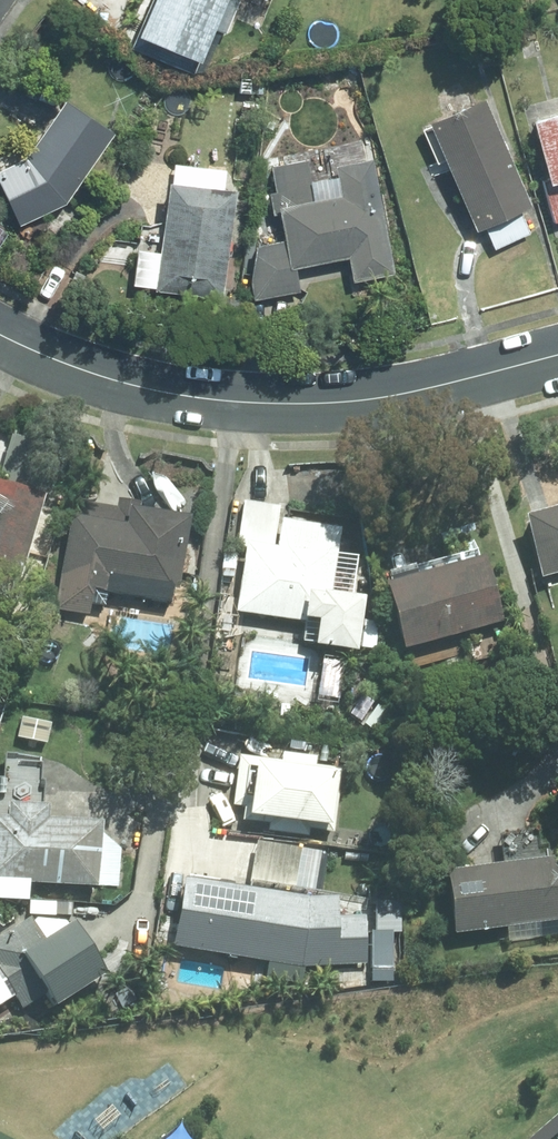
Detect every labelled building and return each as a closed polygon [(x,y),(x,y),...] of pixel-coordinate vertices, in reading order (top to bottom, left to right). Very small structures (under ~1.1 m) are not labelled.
[(133,48),(196,74),(216,29),(226,34),(240,0),(154,0),(133,48)] [(418,61),(432,57),(430,47),(415,51),(418,61)] [(68,202),(119,129),(71,96),(30,154),(0,168),(0,179),(21,223),(68,202)] [(480,232),(535,207),(487,100),(432,125),(480,232)] [(557,220),(557,114),(537,120),(551,178),(543,180),(554,221),(557,220)] [(354,280),(394,273),(374,157),(336,164),(342,194),(315,198),(308,159),(271,165),(276,191),(270,192),(274,215),(282,213),(287,239),(257,244),(252,280),(255,300),(302,292),(297,267),(350,257),(354,280)] [(224,299),(239,189),(173,179),(157,289),(224,299)] [(64,445),(16,431),(2,476),(0,476),(0,614),(11,617),(64,445)] [(96,587),(173,599),(175,587),(181,587),(193,512),(144,505),(145,499),(118,494),(116,504),(72,497),(65,543),(68,544),(58,608),(92,614),(96,587)] [(277,546),(275,546),(281,506),(246,501),(238,547),(246,548),(236,613),(305,623),(302,642),(359,652),(367,601),(331,595),(342,528),(282,519),(277,546)] [(557,571),(557,502),(525,511),(543,575),(557,571)] [(406,645),(504,619),(486,552),(388,578),(406,645)] [(337,829),(346,765),(243,752),(236,803),(248,804),(247,817),(272,820),(271,829),(312,834),(313,826),(337,829)] [(53,799),(11,798),(10,811),(0,811),(0,878),(94,882),(94,885),(121,886),(123,844),(104,844),(105,816),(52,814),(53,799)] [(329,863),(348,865),(350,848),(332,845),(329,863)] [(557,920),(557,861),(557,856),(449,866),(456,930),(557,920)] [(313,894),(186,874),(175,945),(305,966),(369,961),(366,913),(342,915),(341,893),(313,894)] [(33,917),(0,937),(0,1005),(15,996),(22,1008),(49,992),(56,1004),(107,971),(75,920),(46,939),(33,917)] [(398,967),(397,934),(375,934),(375,967),(398,967)]
